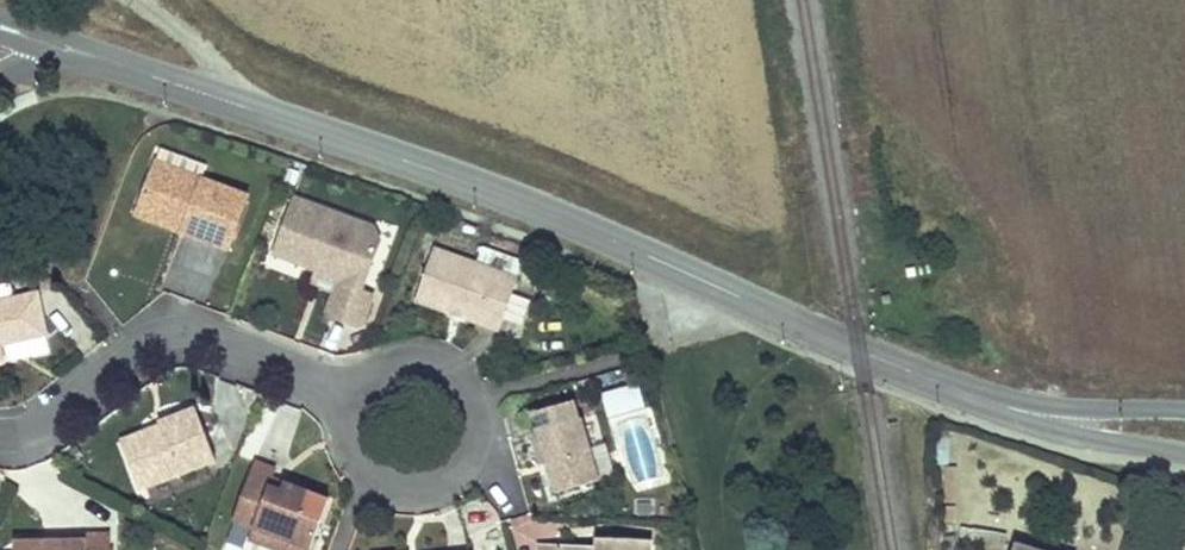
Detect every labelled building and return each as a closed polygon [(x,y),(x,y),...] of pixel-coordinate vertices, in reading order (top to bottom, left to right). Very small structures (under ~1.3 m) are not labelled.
[(141,205),(187,222),(203,179),(157,163),(141,205)] [(249,196),(203,179),(187,222),(182,234),(229,251),(249,196)] [(375,229),(295,199),(274,255),(318,272),(326,275),(324,282),(338,288),(336,294),(329,311),(332,319),(356,328),(364,325),(374,296),(364,292),(357,290),(365,270),(374,264),(382,245),(382,243),(375,230),(375,229)] [(187,222),(141,205),(137,217),(182,234),(187,222)] [(519,279),(435,250),(416,302),(451,314),(457,311),(463,313),(466,319),(500,331),(519,279)] [(364,292),(374,264),(365,270),(357,290),(364,292)] [(324,282),(326,275),(318,272),(313,285),(336,294),(338,288),(324,282)] [(9,362),(6,348),(39,340),(51,338),(44,310),(41,294),(11,301),(0,303),(0,364),(9,362)] [(463,313),(457,311),(451,314),(466,319),(463,313)] [(609,418),(644,405),(635,382),(601,396),(609,418)] [(600,481),(584,421),(579,422),(574,404),(534,415),(547,462),(555,459),(557,469),(550,471),(556,493),(600,481)] [(160,426),(163,434),(179,476),(217,462),(197,409),(159,423),(160,426)] [(160,426),(121,441),(124,449),(163,434),(160,426)] [(140,491),(179,476),(163,434),(124,449),(140,491)] [(234,519),(255,527),(269,488),(272,480),(277,467),(256,459),(234,519)] [(555,459),(547,462),(550,471),(557,469),(555,459)] [(287,485),(272,480),(269,488),(284,494),(287,485)] [(269,488),(255,527),(311,547),(320,521),(301,513),(309,493),(287,485),(284,494),(269,488)] [(301,513),(320,521),(328,500),(309,493),(301,513)] [(562,541),(561,523),(526,524),(527,542),(562,541)] [(287,549),(310,549),(311,547),(255,527),(251,537),(287,549)] [(112,535),(87,536),(87,541),(60,541),(60,547),(48,547),(48,541),(17,542),(17,549),(113,549),(112,535)] [(598,549),(649,549),(650,540),(616,538),(616,548),(598,548),(598,549)] [(616,548),(616,538),(598,538),(598,548),(616,548)]
